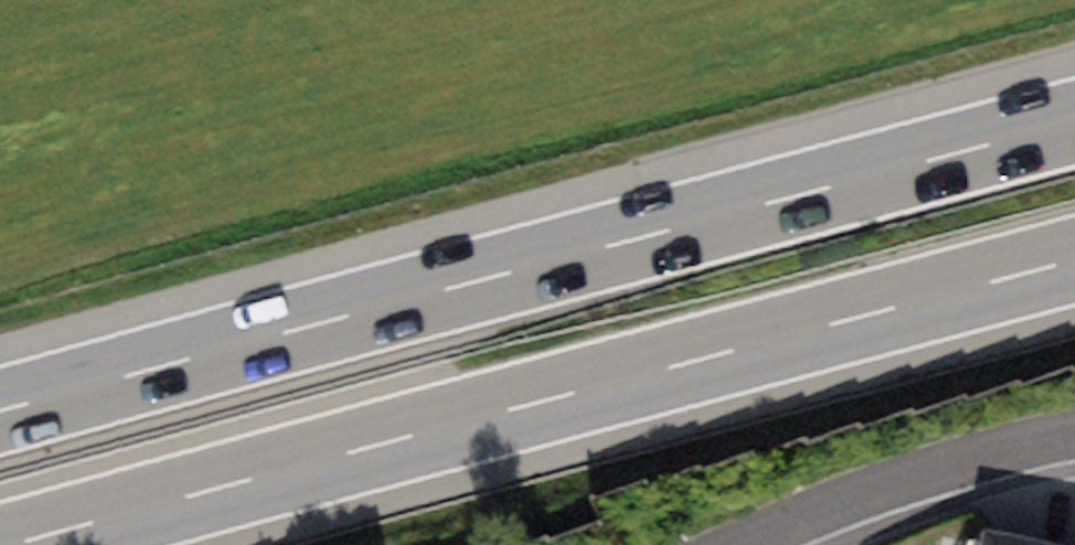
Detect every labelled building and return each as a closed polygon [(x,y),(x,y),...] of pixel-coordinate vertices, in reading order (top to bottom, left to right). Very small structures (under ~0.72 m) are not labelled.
[(987,527),(983,544),(1062,544),(987,527)]
